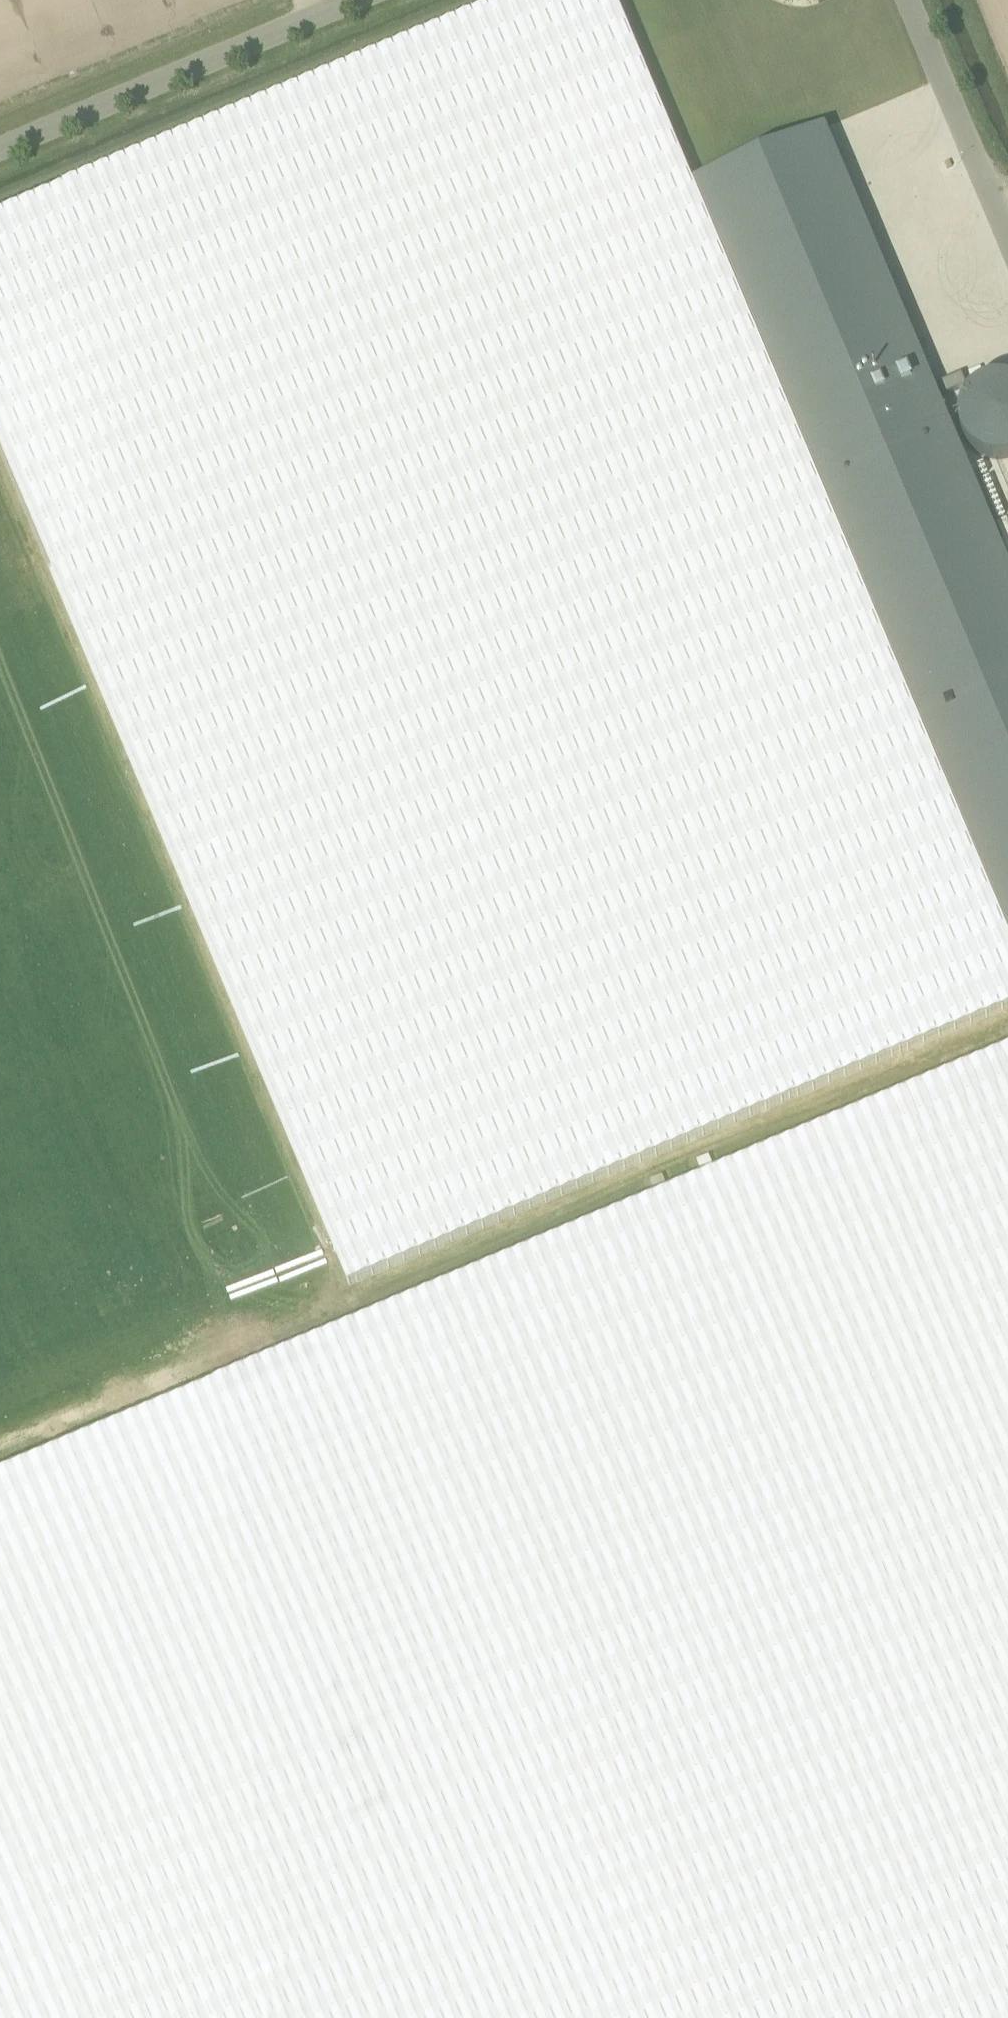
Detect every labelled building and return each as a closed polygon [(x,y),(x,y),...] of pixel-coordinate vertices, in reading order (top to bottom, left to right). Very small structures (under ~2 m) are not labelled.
[(1007,1007),(1007,929),(692,184),(617,0),(503,0),(0,211),(0,462),(351,1298),(1007,1007)] [(929,85),(914,91),(941,159),(956,153),(929,85)] [(826,128),(692,184),(1007,929),(1007,562),(826,128)] [(913,178),(932,218),(934,217),(946,242),(962,234),(931,170),(913,178)] [(940,383),(945,394),(967,385),(962,374),(940,383)] [(357,1323),(648,2017),(1007,2017),(1007,1050),(357,1323)] [(357,1323),(0,1473),(0,2017),(648,2017),(357,1323)]
